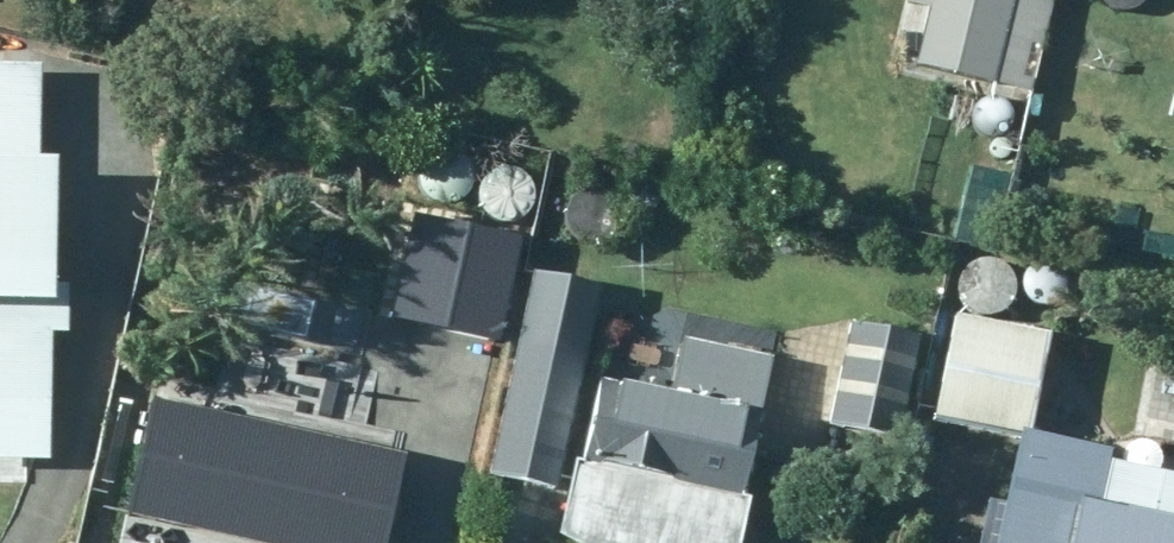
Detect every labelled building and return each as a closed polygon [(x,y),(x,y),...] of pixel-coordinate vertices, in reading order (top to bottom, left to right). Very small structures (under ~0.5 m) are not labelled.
[(1013,0),(907,0),(906,2),(929,8),(915,64),(991,83),(1013,0)] [(34,66),(0,66),(0,475),(45,475),(34,66)] [(390,317),(497,342),(520,240),(415,215),(390,317)] [(558,485),(600,284),(532,270),(490,472),(558,485)] [(1098,504),(1111,451),(1027,432),(1049,338),(958,316),(936,418),(1020,437),(997,542),(1173,542),(1173,520),(1098,504)] [(898,436),(919,340),(851,325),(831,423),(898,436)] [(682,340),(671,393),(600,378),(582,461),(574,461),(557,538),(580,542),(742,542),(752,495),(744,494),(773,359),(682,340)] [(119,524),(205,542),(379,542),(398,458),(146,403),(119,524)]
